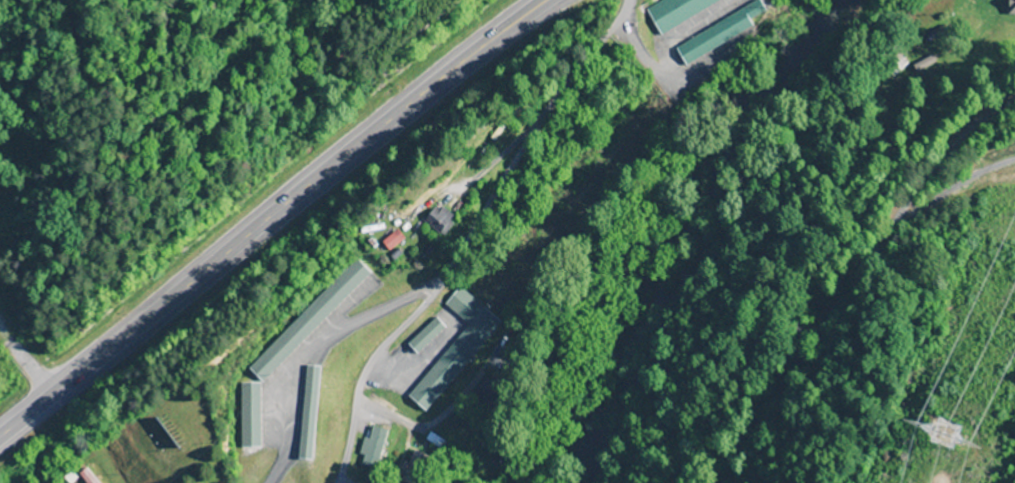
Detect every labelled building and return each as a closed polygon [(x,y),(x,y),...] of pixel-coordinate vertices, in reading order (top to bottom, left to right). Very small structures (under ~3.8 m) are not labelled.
[(657,33),(721,0),(654,0),(643,5),(657,33)] [(684,65),(754,28),(749,19),(759,14),(754,4),(674,46),(684,65)] [(421,226),(442,238),(453,217),(433,205),(421,226)] [(245,368),(260,383),(369,274),(355,259),(245,368)] [(500,323),(459,288),(443,306),(466,326),(404,396),(423,412),(500,323)] [(443,328),(433,318),(406,345),(416,355),(443,328)] [(302,366),(294,460),(309,461),(317,367),(302,366)] [(258,383),(238,383),(238,449),(258,449),(258,383)] [(376,470),(386,430),(367,426),(357,465),(376,470)] [(427,457),(409,449),(396,479),(406,482),(416,482),(427,457)]
